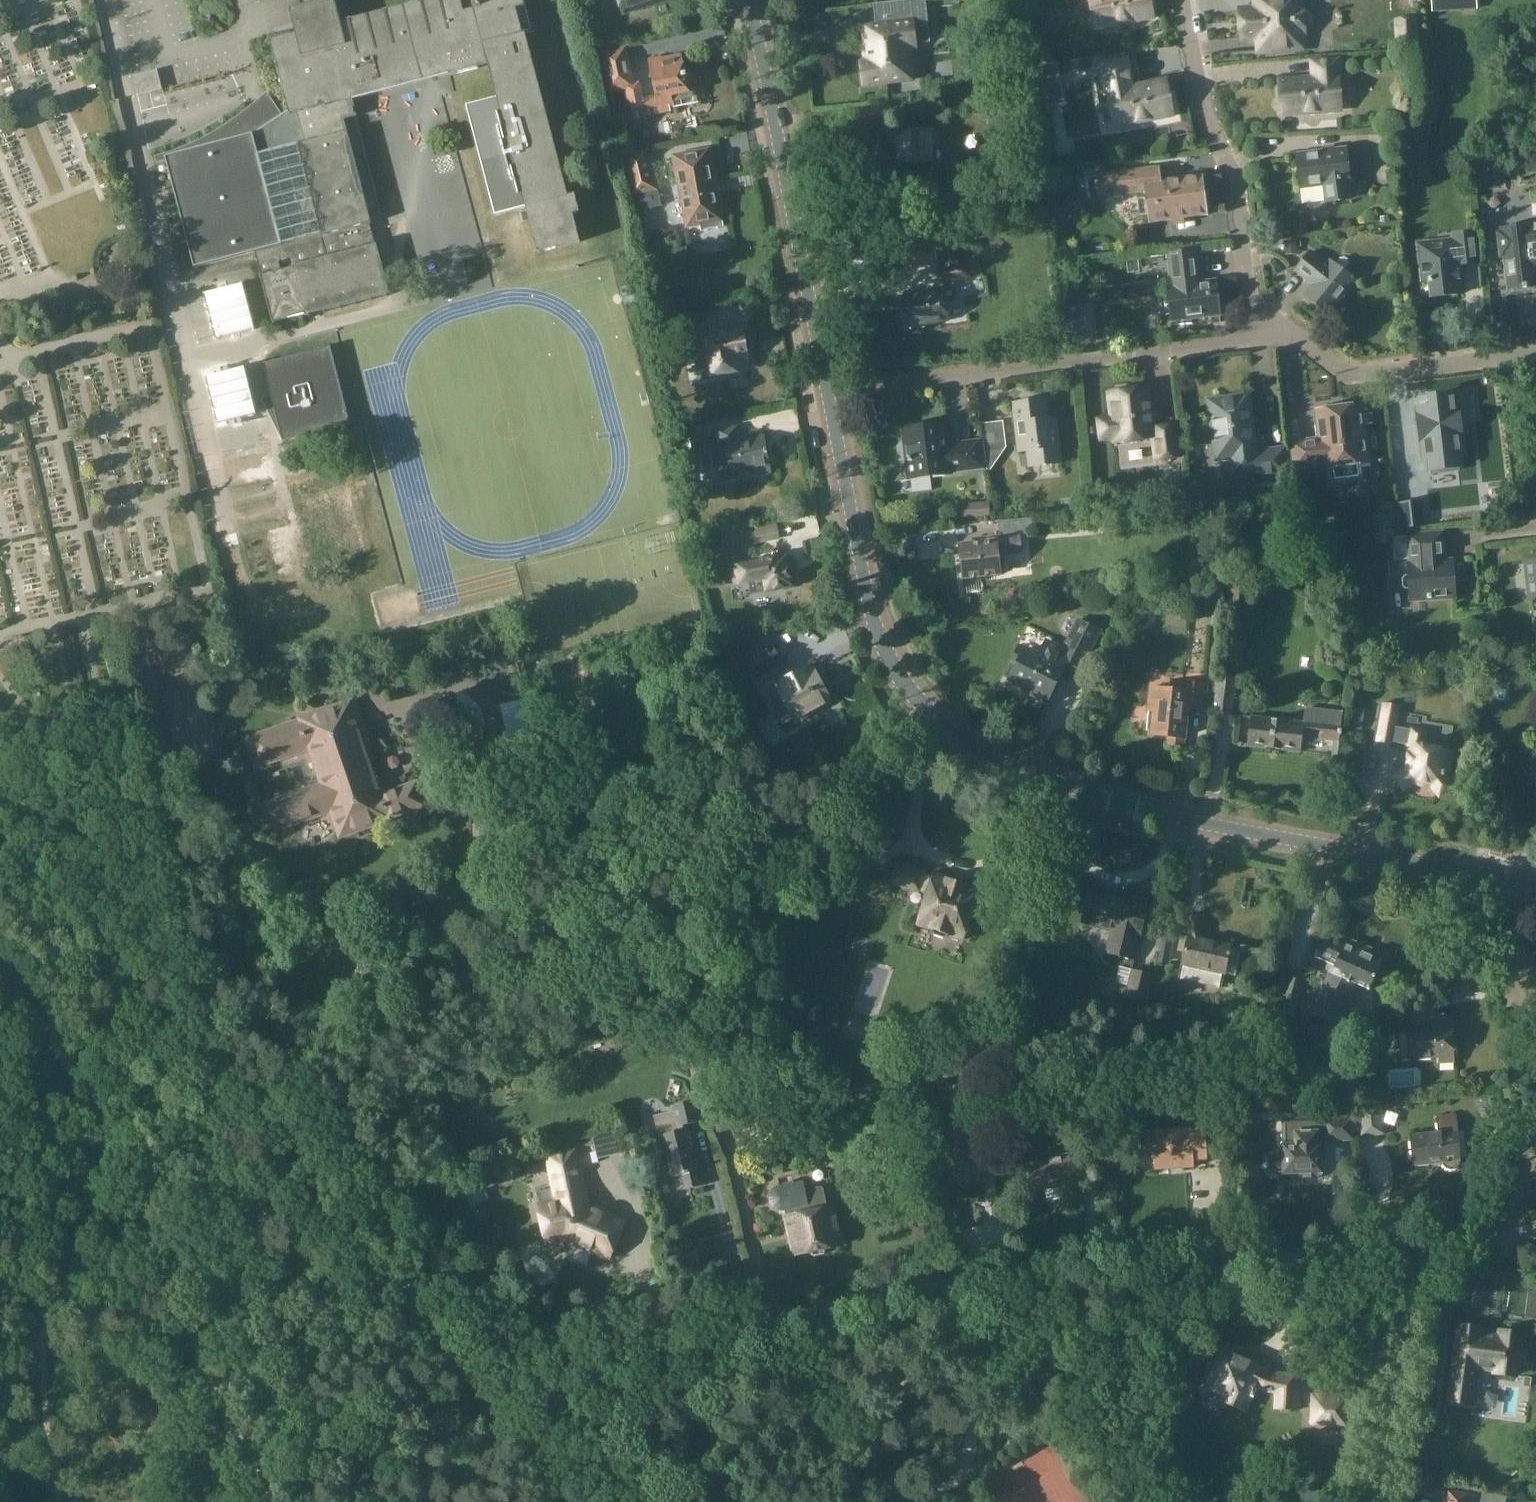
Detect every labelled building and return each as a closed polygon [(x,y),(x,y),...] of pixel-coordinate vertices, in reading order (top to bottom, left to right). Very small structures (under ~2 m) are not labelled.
[(157,158),(158,162),(167,159),(194,265),(211,260),(244,252),(253,249),(261,276),(260,277),(272,324),(272,326),(389,295),(387,285),(376,246),(375,246),(370,225),(371,225),(368,213),(344,123),(356,120),(358,119),(357,116),(353,101),(450,76),(450,77),(451,77),(479,70),(479,68),(489,65),(498,98),(467,107),(496,216),(526,208),(538,253),(539,255),(581,244),(574,216),(580,215),(576,197),(569,199),(520,10),(526,9),(526,7),(524,0),(479,0),(480,2),(471,4),(473,12),(464,15),(460,0),(431,0),(342,23),(336,0),(327,0),(325,1),(289,10),(295,29),(296,35),(292,36),(271,42),(289,111),(283,115),(267,125),(263,128),(250,109),(233,122),(220,130),(216,133),(197,143),(186,148),(181,150),(177,151),(157,158)] [(623,13),(665,0),(618,0),(623,13)] [(892,3),(895,25),(864,28),(866,44),(864,44),(867,62),(861,63),(863,85),(911,79),(907,39),(930,36),(925,0),(918,0),(892,3)] [(1096,28),(1100,27),(1103,28),(1106,28),(1109,26),(1111,25),(1117,24),(1120,24),(1123,24),(1126,23),(1129,21),(1136,20),(1139,21),(1142,21),(1145,20),(1148,18),(1152,17),(1148,0),(1091,0),(1096,28)] [(1305,31),(1309,31),(1313,28),(1315,24),(1315,20),(1314,16),(1312,12),(1308,10),(1304,10),(1303,7),(1300,8),(1299,0),(1255,0),(1256,11),(1239,12),(1241,40),(1258,39),(1259,52),(1302,49),(1301,36),(1305,36),(1305,31)] [(1433,12),(1479,10),(1478,0),(1432,0),(1433,12)] [(1047,13),(1043,18),(1045,25),(1050,29),(1057,28),(1061,22),(1060,15),(1054,11),(1047,13)] [(1418,17),(1394,19),(1396,46),(1421,44),(1418,17)] [(673,105),(698,100),(693,75),(686,77),(682,57),(650,64),(657,97),(641,100),(638,85),(636,86),(627,45),(599,52),(609,95),(628,91),(634,117),(674,108),(673,105)] [(1147,120),(1155,119),(1158,120),(1161,119),(1164,118),(1166,116),(1170,116),(1169,112),(1170,109),(1170,106),(1169,103),(1167,100),(1164,83),(1130,89),(1124,56),(1123,57),(1124,61),(1102,65),(1101,61),(1100,61),(1106,94),(1109,94),(1112,111),(1111,114),(1111,117),(1112,120),(1114,122),(1115,126),(1118,126),(1121,126),(1125,126),(1128,125),(1130,123),(1136,122),(1139,123),(1142,123),(1145,122),(1147,120)] [(1039,63),(1041,73),(1058,70),(1056,60),(1039,63)] [(1313,63),(1312,63),(1313,80),(1280,82),(1281,99),(1280,102),(1280,105),(1280,108),(1282,111),(1282,115),(1286,115),(1289,116),(1292,117),(1295,116),(1298,114),(1305,114),(1308,115),(1312,115),(1315,114),(1317,113),(1323,112),(1326,114),(1329,114),(1332,113),(1335,112),(1339,111),(1336,79),(1339,79),(1337,61),(1336,61),(1336,62),(1313,64),(1313,63)] [(163,90),(158,70),(134,77),(139,96),(163,90)] [(889,120),(887,106),(864,108),(866,123),(889,120)] [(933,130),(921,131),(921,130),(919,128),(912,128),(909,131),(909,132),(897,133),(900,165),(934,162),(932,148),(934,148),(933,130)] [(648,148),(623,154),(621,154),(632,198),(659,191),(648,148)] [(1345,149),(1295,154),(1299,190),(1324,187),(1325,203),(1332,202),(1349,200),(1347,184),(1349,184),(1345,149)] [(708,151),(674,158),(687,228),(722,221),(708,151)] [(1159,168),(1096,176),(1098,199),(1144,194),(1144,198),(1138,199),(1140,216),(1146,215),(1148,224),(1173,221),(1174,227),(1186,225),(1185,219),(1207,216),(1206,209),(1210,208),(1207,183),(1203,184),(1202,176),(1160,182),(1159,168)] [(901,190),(901,180),(887,182),(888,191),(901,190)] [(932,223),(927,216),(919,221),(924,229),(932,223)] [(1516,223),(1516,225),(1500,227),(1500,230),(1496,231),(1500,259),(1503,258),(1507,290),(1535,287),(1535,220),(1516,223)] [(1416,242),(1420,281),(1428,280),(1430,298),(1462,294),(1459,267),(1480,264),(1477,232),(1451,235),(1452,237),(1416,242)] [(1298,254),(1297,240),(1284,241),(1286,255),(1298,254)] [(944,292),(901,301),(904,312),(910,311),(913,326),(949,319),(946,301),(957,299),(953,282),(971,278),(968,264),(966,264),(966,260),(975,258),(972,242),(936,249),(939,265),(940,265),(940,267),(936,268),(939,285),(942,284),(944,292)] [(1330,317),(1358,281),(1330,259),(1327,263),(1311,250),(1294,271),(1310,284),(1302,295),(1330,317)] [(1166,289),(1171,330),(1173,329),(1173,323),(1218,317),(1219,324),(1221,324),(1215,282),(1199,284),(1195,253),(1166,256),(1171,288),(1166,289)] [(1081,268),(1085,273),(1091,273),(1093,267),(1089,262),(1083,263),(1081,268)] [(241,285),(202,294),(214,341),(253,331),(241,285)] [(633,301),(630,289),(622,291),(625,303),(633,301)] [(708,319),(705,305),(686,309),(681,310),(684,324),(708,319)] [(636,316),(627,318),(630,330),(639,327),(636,316)] [(706,343),(695,346),(697,359),(702,359),(705,380),(712,379),(712,377),(746,371),(745,362),(747,361),(746,352),(747,346),(747,341),(743,337),(742,330),(718,334),(717,328),(704,330),(706,343)] [(330,346),(263,364),(283,442),(351,425),(330,346)] [(257,414),(245,367),(206,377),(218,424),(257,414)] [(1152,439),(1155,460),(1179,458),(1175,427),(1153,429),(1148,388),(1109,392),(1112,418),(1098,419),(1100,439),(1114,437),(1115,443),(1152,439)] [(1430,407),(1417,408),(1422,458),(1427,457),(1429,473),(1459,470),(1457,454),(1462,453),(1459,431),(1465,431),(1461,397),(1456,398),(1455,394),(1429,397),(1430,407)] [(1254,443),(1248,397),(1210,401),(1218,462),(1231,461),(1233,476),(1251,474),(1252,480),(1290,476),(1287,446),(1263,449),(1262,442),(1254,443)] [(1026,451),(1028,468),(1063,464),(1057,417),(1050,418),(1047,398),(1011,402),(1018,452),(1026,451)] [(1356,465),(1367,463),(1360,405),(1316,411),(1320,441),(1292,444),(1295,468),(1323,464),(1324,468),(1332,467),(1334,480),(1358,477),(1356,465)] [(953,474),(985,469),(981,439),(949,442),(947,422),(900,427),(902,442),(901,442),(897,446),(899,461),(903,465),(905,464),(907,480),(953,475),(953,474)] [(735,481),(733,471),(752,468),(753,472),(770,469),(768,459),(772,459),(770,445),(766,445),(765,439),(740,443),(737,425),(713,430),(716,444),(709,446),(716,485),(735,481)] [(707,454),(701,427),(688,429),(693,457),(707,454)] [(1007,447),(985,450),(988,474),(1007,447)] [(280,449),(223,462),(249,575),(292,567),(289,551),(329,544),(331,560),(361,554),(346,480),(289,492),(280,449)] [(1185,487),(1160,490),(1162,506),(1187,504),(1185,487)] [(1249,505),(1247,493),(1234,495),(1236,506),(1249,505)] [(1086,501),(1072,502),(1073,516),(1087,515),(1086,501)] [(977,503),(976,503),(977,517),(990,516),(989,502),(988,502),(977,503)] [(1398,527),(1395,503),(1382,505),(1384,529),(1398,527)] [(1425,526),(1422,503),(1398,505),(1400,529),(1425,526)] [(1075,529),(1089,528),(1088,516),(1074,517),(1075,529)] [(777,525),(725,536),(727,547),(727,550),(730,568),(732,568),(735,585),(754,582),(756,593),(768,591),(769,591),(772,592),(778,591),(781,589),(781,588),(793,586),(793,585),(796,582),(794,573),(791,572),(788,557),(761,561),(761,562),(747,565),(745,554),(742,555),(740,546),(780,538),(777,525)] [(1003,556),(1023,554),(1021,533),(1002,535),(1001,531),(988,533),(989,540),(958,544),(963,580),(1003,576),(1002,571),(1005,571),(1003,556)] [(1406,591),(1410,591),(1411,602),(1455,598),(1452,563),(1444,564),(1441,533),(1408,536),(1408,537),(1393,538),(1395,562),(1407,560),(1409,576),(1403,577),(1401,579),(1402,587),(1406,591)] [(1525,562),(1529,600),(1535,599),(1535,561),(1525,562)] [(1103,604),(1116,603),(1115,592),(1102,592),(1103,604)] [(1075,680),(1085,660),(1100,630),(1078,618),(1063,647),(1046,638),(1037,655),(1019,646),(1011,662),(1018,665),(1011,680),(1029,688),(1027,693),(1046,702),(1060,673),(1075,680)] [(773,644),(748,658),(760,679),(784,722),(830,699),(814,670),(811,672),(808,667),(789,677),(783,665),(784,665),(773,644)] [(1217,676),(1214,708),(1213,713),(1233,715),(1236,677),(1217,676)] [(1525,677),(1524,687),(1527,687),(1527,690),(1535,691),(1535,678),(1525,677)] [(1151,689),(1149,708),(1147,730),(1153,731),(1152,734),(1169,735),(1168,745),(1183,746),(1186,708),(1203,710),(1205,686),(1181,683),(1180,692),(1151,689)] [(334,815),(342,837),(381,824),(381,825),(385,824),(384,821),(428,806),(419,780),(385,792),(370,748),(373,746),(356,698),(299,719),(299,720),(246,739),(256,768),(310,749),(323,787),(270,805),(279,833),(334,815)] [(1392,743),(1392,742),(1409,745),(1405,770),(1395,777),(1404,790),(1414,783),(1432,786),(1439,796),(1451,787),(1443,776),(1448,751),(1421,746),(1423,731),(1395,726),(1399,706),(1384,704),(1384,705),(1380,705),(1373,735),(1379,736),(1378,741),(1392,743)] [(1300,752),(1302,738),(1338,742),(1342,713),(1305,709),(1304,718),(1304,723),(1251,717),(1248,746),(1300,752)] [(9,758),(8,757),(6,754),(0,746),(0,765),(9,758)] [(882,813),(873,802),(856,815),(864,827),(882,813)] [(920,891),(927,894),(917,925),(933,930),(932,932),(934,935),(944,939),(948,937),(948,935),(963,940),(964,936),(968,935),(972,925),(969,922),(974,908),(978,906),(981,898),(978,894),(979,891),(933,876),(932,878),(925,875),(926,872),(898,863),(892,883),(919,892),(920,891)] [(1105,954),(1134,961),(1148,901),(1132,897),(1131,901),(1090,892),(1082,925),(1110,932),(1105,954)] [(1183,963),(1184,963),(1180,980),(1219,988),(1223,974),(1226,974),(1236,976),(1242,949),(1232,946),(1203,939),(1200,915),(1186,917),(1188,935),(1182,934),(1178,950),(1185,951),(1183,963)] [(1171,955),(1175,934),(1163,931),(1159,952),(1171,955)] [(1312,1015),(1340,1027),(1357,986),(1370,991),(1384,956),(1328,932),(1318,953),(1332,959),(1330,964),(1329,963),(1326,970),(1330,972),(1312,1015)] [(1125,999),(1148,1004),(1154,974),(1132,969),(1125,999)] [(1306,976),(1288,972),(1282,999),(1299,1003),(1306,976)] [(1119,1032),(1121,1034),(1119,1044),(1141,1048),(1147,1007),(1124,1008),(1123,1018),(1121,1021),(1119,1032)] [(1408,1022),(1401,1011),(1360,1037),(1363,1043),(1370,1039),(1373,1044),(1408,1022)] [(1453,1057),(1451,1014),(1433,1016),(1433,1027),(1405,1029),(1398,1033),(1399,1060),(1453,1057)] [(869,1051),(875,1027),(844,1018),(837,1042),(869,1051)] [(1386,1103),(1385,1091),(1368,1092),(1369,1104),(1386,1103)] [(738,1098),(712,1105),(719,1131),(744,1124),(740,1109),(738,1099),(738,1098)] [(661,1147),(665,1146),(673,1178),(682,1176),(686,1190),(705,1186),(690,1125),(702,1121),(697,1100),(671,1106),(672,1111),(654,1116),(661,1147)] [(1385,1124),(1383,1105),(1371,1106),(1373,1125),(1385,1124)] [(1259,1124),(1257,1113),(1231,1116),(1233,1137),(1258,1134),(1256,1124),(1259,1124)] [(1438,1117),(1439,1134),(1412,1137),(1415,1165),(1442,1163),(1445,1166),(1446,1168),(1448,1169),(1449,1169),(1451,1170),(1454,1170),(1457,1168),(1458,1166),(1460,1165),(1461,1162),(1456,1115),(1438,1117)] [(1322,1118),(1323,1132),(1295,1133),(1295,1146),(1284,1146),(1284,1157),(1276,1157),(1275,1158),(1273,1159),(1272,1161),(1271,1163),(1271,1166),(1272,1169),(1273,1171),(1275,1172),(1277,1173),(1302,1172),(1302,1178),(1320,1178),(1319,1141),(1355,1140),(1353,1117),(1322,1118)] [(945,1169),(949,1186),(984,1179),(979,1153),(982,1149),(980,1119),(930,1128),(938,1166),(945,1169)] [(1154,1141),(1152,1141),(1154,1169),(1171,1168),(1182,1168),(1193,1167),(1193,1160),(1207,1159),(1209,1159),(1207,1127),(1153,1131),(1154,1141)] [(628,1220),(609,1212),(604,1208),(598,1205),(592,1205),(590,1204),(577,1147),(544,1155),(555,1199),(536,1204),(547,1247),(566,1243),(610,1261),(628,1220)] [(1045,1153),(1046,1159),(1027,1162),(1033,1193),(1075,1185),(1069,1154),(1063,1155),(1062,1149),(1045,1153)] [(481,1174),(486,1185),(497,1180),(493,1169),(481,1174)] [(783,1211),(785,1211),(810,1206),(806,1190),(804,1181),(779,1186),(776,1187),(774,1188),(772,1190),(771,1191),(769,1194),(769,1196),(768,1199),(769,1201),(770,1203),(770,1205),(772,1207),(773,1208),(775,1209),(777,1210),(779,1211),(780,1211),(783,1211)] [(826,1248),(842,1245),(834,1207),(787,1217),(795,1255),(810,1252),(811,1255),(815,1257),(825,1254),(827,1251),(826,1248)] [(1459,1325),(1450,1401),(1471,1404),(1476,1369),(1495,1372),(1495,1374),(1515,1377),(1521,1333),(1501,1331),(1501,1334),(1480,1331),(1481,1328),(1459,1325)] [(1213,1374),(1207,1388),(1225,1396),(1223,1401),(1243,1410),(1248,1398),(1252,1400),(1258,1387),(1260,1388),(1261,1389),(1263,1390),(1265,1391),(1267,1391),(1269,1391),(1271,1392),(1273,1391),(1275,1391),(1276,1392),(1275,1408),(1279,1408),(1279,1409),(1282,1412),(1290,1413),(1293,1410),(1293,1409),(1299,1409),(1301,1375),(1269,1373),(1223,1352),(1219,1362),(1214,1360),(1209,1372),(1213,1374)] [(1439,1402),(1445,1356),(1431,1354),(1425,1400),(1439,1402)] [(1311,1393),(1310,1425),(1350,1426),(1351,1394),(1311,1393)] [(1412,1480),(1409,1494),(1426,1496),(1428,1482),(1412,1480)] [(1469,1495),(1448,1492),(1446,1501),(1468,1501),(1469,1495)]
